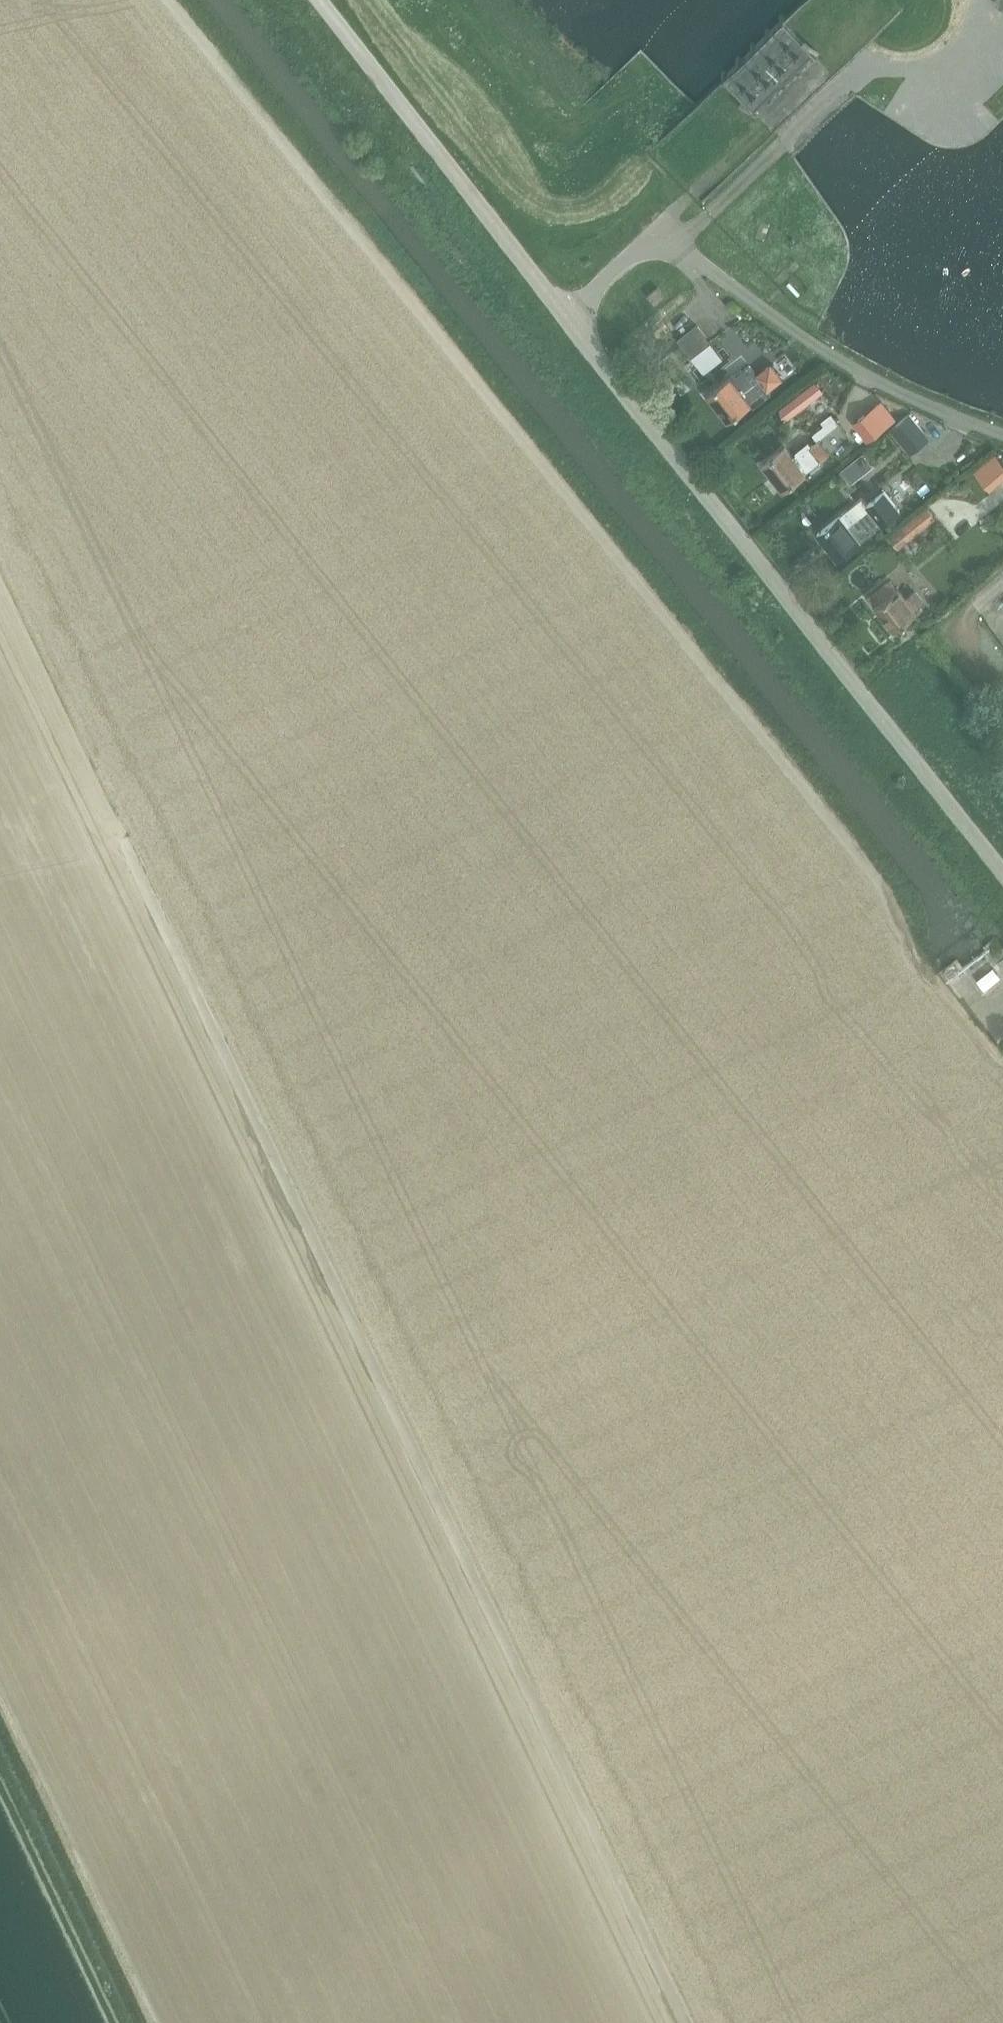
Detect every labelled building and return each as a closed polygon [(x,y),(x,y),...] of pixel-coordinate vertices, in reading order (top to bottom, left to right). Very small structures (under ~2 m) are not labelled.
[(1002,8),(1002,0),(994,0),(993,1),(1001,10),(1002,8)] [(766,108),(757,117),(770,130),(772,133),(774,134),(835,76),(833,74),(832,73),(818,58),(804,72),(766,108)] [(655,304),(665,296),(658,287),(648,295),(655,304)] [(696,325),(678,339),(691,357),(710,342),(696,325)] [(728,421),(750,404),(753,407),(771,393),(768,390),(782,379),(772,365),(758,376),(750,365),(731,379),(730,378),(708,395),(728,421)] [(664,382),(658,374),(650,380),(657,388),(664,382)] [(822,392),(815,382),(795,397),(802,406),(822,392)] [(888,426),(873,408),(853,423),(868,442),(888,426)] [(910,414),(890,430),(910,454),(929,438),(910,414)] [(805,473),(804,471),(820,459),(821,460),(849,438),(838,425),(811,446),(808,442),(791,455),(785,447),(763,465),(783,490),(805,473)] [(853,459),(863,472),(872,465),(862,452),(853,459)] [(862,499),(817,534),(838,560),(900,510),(885,491),(867,505),(862,499)] [(904,526),(913,537),(936,518),(926,507),(904,526)] [(917,612),(915,609),(923,603),(914,592),(906,598),(898,588),(891,579),(868,597),(894,631),(917,612)] [(1000,978),(993,969),(978,981),(985,990),(1000,978)]
